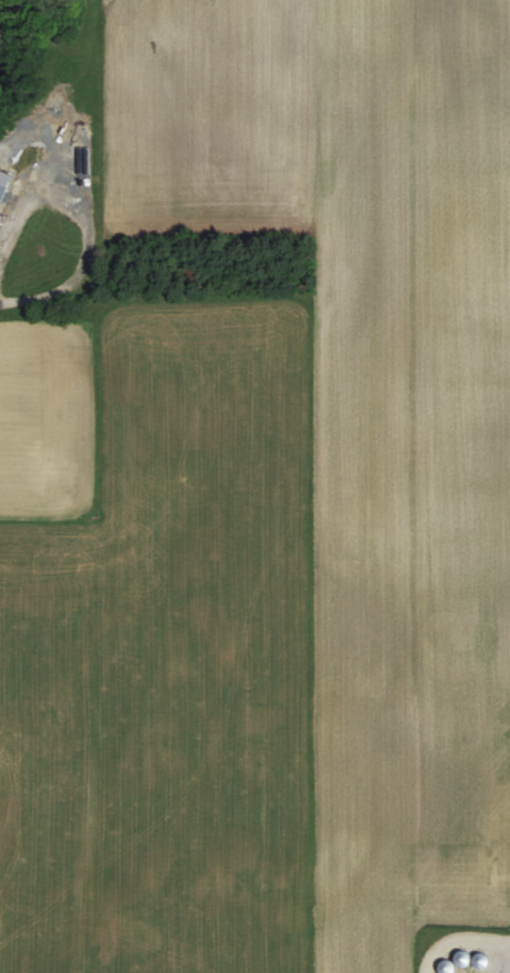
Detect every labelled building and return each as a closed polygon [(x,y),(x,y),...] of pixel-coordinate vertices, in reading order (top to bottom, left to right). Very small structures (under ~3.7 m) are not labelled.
[(12,173),(0,168),(0,204),(12,173)] [(470,966),(470,950),(456,950),(456,960),(440,960),(440,972),(456,972),(456,966),(470,966)] [(488,954),(476,953),(475,966),(487,967),(488,954)]
